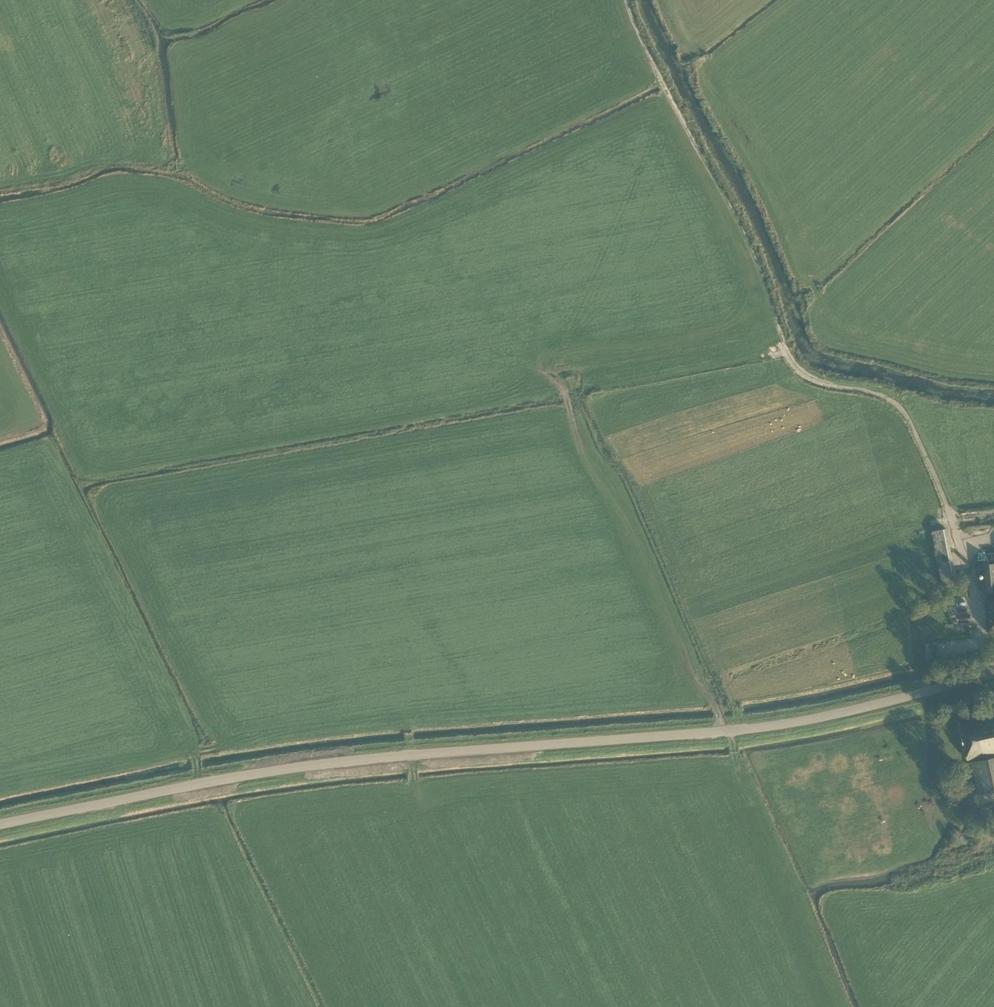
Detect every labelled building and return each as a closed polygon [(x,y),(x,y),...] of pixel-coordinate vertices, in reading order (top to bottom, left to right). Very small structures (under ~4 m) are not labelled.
[(956,577),(949,524),(934,526),(941,579),(956,577)] [(993,592),(993,563),(983,564),(984,579),(979,579),(980,591),(985,590),(985,592),(993,592)] [(986,597),(989,634),(993,633),(993,596),(986,597)] [(960,729),(961,729),(965,750),(967,760),(984,757),(984,759),(971,762),(978,795),(993,792),(993,713),(978,717),(978,716),(969,718),(969,719),(959,721),(960,729)] [(966,797),(972,796),(970,786),(964,788),(966,797)] [(969,838),(974,831),(966,827),(962,834),(969,838)]
